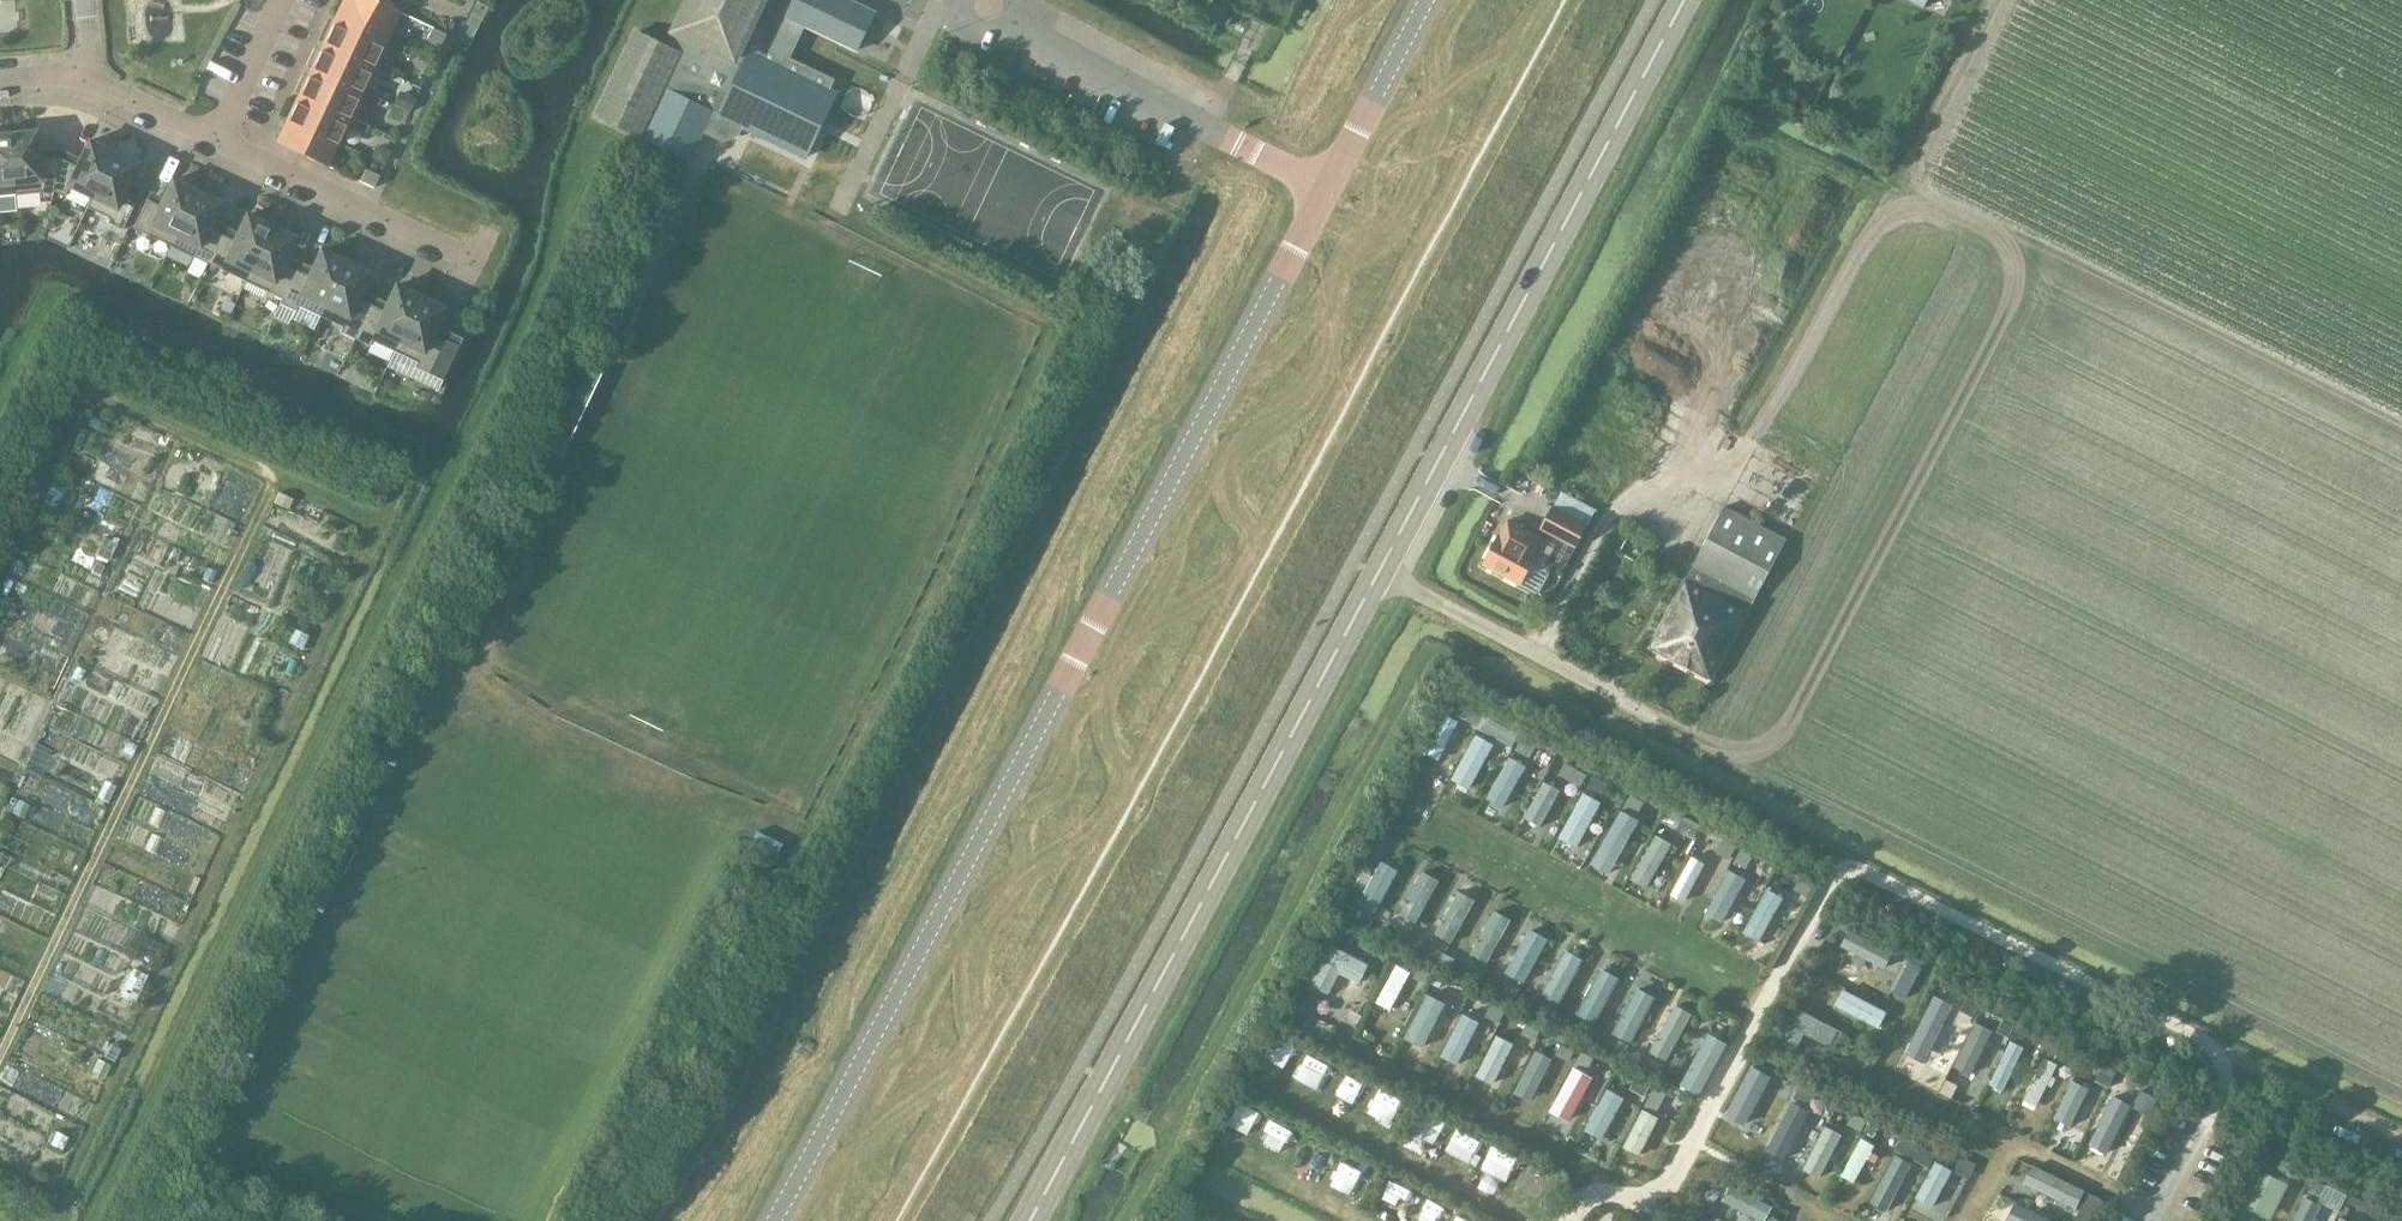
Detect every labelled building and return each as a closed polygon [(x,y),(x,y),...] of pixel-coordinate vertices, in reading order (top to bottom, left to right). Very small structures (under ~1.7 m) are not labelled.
[(336,16),(386,39),(398,12),(373,0),(344,0),(336,16)] [(839,41),(858,50),(875,13),(848,0),(691,0),(677,30),(678,31),(670,47),(637,31),(597,114),(642,136),(642,134),(647,136),(646,138),(689,159),(704,128),(722,137),(731,133),(736,123),(806,156),(838,94),(831,90),(835,80),(790,59),(805,26),(839,41)] [(1213,6),(1210,12),(1219,17),(1228,0),(1202,0),(1213,6)] [(1924,8),(1928,0),(1909,0),(1924,8)] [(334,25),(333,24),(324,42),(373,65),(382,45),(386,39),(336,16),(338,17),(334,25)] [(431,29),(427,38),(440,44),(445,35),(431,29)] [(402,46),(386,39),(382,45),(399,53),(402,46)] [(361,91),(370,71),(373,65),(324,42),(324,43),(326,43),(322,51),(320,50),(312,68),(361,91)] [(390,72),(373,65),(370,71),(387,79),(390,72)] [(349,117),(358,97),(361,91),(312,68),(312,69),(313,69),(310,77),(308,76),(300,94),(349,117)] [(361,91),(358,97),(374,105),(377,99),(361,91)] [(401,93),(396,105),(408,110),(413,98),(401,93)] [(336,143),(346,123),(349,117),(300,94),(299,95),(301,95),(298,103),(296,102),(287,120),(336,143)] [(349,117),(346,123),(362,131),(365,125),(349,117)] [(277,141),(296,150),(295,152),(325,166),(336,143),(287,120),(277,141)] [(14,194),(8,134),(5,135),(4,128),(0,128),(0,196),(14,194)] [(52,191),(52,189),(58,158),(37,160),(35,132),(8,134),(14,194),(39,192),(40,197),(51,196),(52,191)] [(76,166),(58,158),(52,189),(52,191),(63,196),(68,185),(91,196),(94,189),(112,152),(88,141),(76,166)] [(112,152),(94,189),(91,196),(114,207),(107,223),(121,229),(137,195),(124,189),(136,164),(112,152)] [(364,172),(359,181),(373,187),(377,178),(364,172)] [(132,228),(170,246),(195,192),(171,180),(159,206),(146,200),(132,228)] [(207,263),(220,235),(207,228),(219,203),(195,192),(170,246),(207,263)] [(207,263),(244,281),(270,227),(245,215),(233,241),(220,235),(207,263)] [(244,281),(281,298),(295,270),(282,263),(294,238),(270,227),(244,281)] [(279,304),(293,310),(296,305),(319,316),(344,262),(320,250),(308,276),(295,270),(281,298),(279,304)] [(368,273),(344,262),(319,316),(341,327),(339,332),(353,339),(369,305),(356,299),(368,273)] [(370,340),(393,351),(419,297),(395,285),(382,311),(369,305),(353,339),(368,346),(370,340)] [(416,362),(414,367),(441,380),(457,346),(431,334),(443,308),(419,297),(393,351),(416,362)] [(1543,570),(1555,547),(1571,558),(1576,548),(1588,524),(1595,509),(1561,491),(1554,504),(1539,529),(1543,531),(1541,537),(1507,519),(1498,534),(1483,565),(1520,585),(1531,564),(1543,570)] [(1788,539),(1724,506),(1685,579),(1684,578),(1647,648),(1712,682),(1749,611),(1788,539)] [(1457,719),(1443,713),(1424,753),(1438,759),(1457,719)] [(1493,744),(1473,734),(1448,778),(1468,789),(1493,744)] [(1524,764),(1508,755),(1484,796),(1500,806),(1524,764)] [(1560,789),(1542,780),(1522,816),(1540,825),(1560,789)] [(1599,801),(1581,791),(1557,836),(1575,846),(1599,801)] [(1637,819),(1620,809),(1589,863),(1606,873),(1637,819)] [(1669,843),(1653,833),(1627,877),(1644,887),(1669,843)] [(1704,862),(1689,854),(1668,892),(1683,900),(1704,862)] [(1397,869),(1380,860),(1356,901),(1373,910),(1397,869)] [(1744,878),(1728,869),(1703,913),(1720,921),(1744,878)] [(1437,879),(1421,870),(1398,913),(1414,922),(1437,879)] [(1781,896),(1764,887),(1742,931),(1758,940),(1781,896)] [(1473,899),(1458,890),(1433,932),(1448,941),(1473,899)] [(1508,919),(1491,910),(1469,951),(1486,960),(1508,919)] [(1548,938),(1527,927),(1503,971),(1524,982),(1548,938)] [(1367,963),(1327,943),(1306,984),(1327,995),(1339,972),(1358,982),(1367,963)] [(1582,959),(1563,948),(1538,992),(1558,1003),(1582,959)] [(1905,973),(1859,952),(1852,966),(1898,988),(1905,973)] [(1409,971),(1394,963),(1372,1001),(1387,1009),(1409,971)] [(1618,976),(1599,966),(1576,1010),(1595,1020),(1618,976)] [(1655,997),(1635,986),(1610,1030),(1630,1041),(1655,997)] [(1888,1010),(1841,986),(1833,1003),(1879,1027),(1888,1010)] [(1444,1002),(1425,992),(1402,1037),(1421,1047),(1444,1002)] [(1690,1012),(1674,1004),(1650,1051),(1665,1059),(1690,1012)] [(1838,1028),(1796,1008),(1787,1025),(1830,1045),(1838,1028)] [(1478,1021),(1461,1012),(1440,1051),(1458,1060),(1478,1021)] [(1950,1019),(1936,1012),(1916,1050),(1929,1057),(1950,1019)] [(1991,1030),(1974,1021),(1951,1064),(1969,1073),(1991,1030)] [(1725,1043),(1705,1032),(1679,1084),(1699,1094),(1725,1043)] [(1511,1042),(1494,1033),(1473,1076),(1490,1085),(1511,1042)] [(2022,1046),(2009,1040),(1988,1082),(2001,1089),(2022,1046)] [(1551,1057),(1533,1049),(1513,1092),(1530,1100),(1551,1057)] [(2056,1063),(2042,1056),(2020,1099),(2035,1106),(2056,1063)] [(1592,1076),(1571,1065),(1546,1110),(1567,1121),(1592,1076)] [(2087,1087),(2070,1079),(2051,1116),(2068,1124),(2087,1087)] [(1622,1095),(1605,1087),(1582,1130),(1600,1139),(1622,1095)] [(1775,1094),(1760,1087),(1738,1131),(1753,1138),(1775,1094)] [(2117,1102),(2104,1096),(2087,1133),(2100,1139),(2117,1102)] [(1810,1109),(1794,1101),(1770,1146),(1786,1155),(1810,1109)] [(1657,1116),(1640,1108),(1622,1144),(1638,1152),(1657,1116)] [(1836,1135),(1822,1128),(1804,1165),(1818,1172),(1836,1135)] [(1872,1143),(1858,1136),(1838,1175),(1852,1182),(1872,1143)] [(1909,1160),(1895,1152),(1876,1190),(1890,1197),(1909,1160)] [(1949,1169),(1935,1161),(1916,1196),(1930,1204),(1949,1169)] [(2073,1188),(2026,1167),(2019,1183),(2065,1204),(2073,1188)] [(2287,1183),(2254,1167),(2236,1203),(2269,1219),(2287,1183)] [(1770,1202),(1731,1182),(1721,1200),(1761,1220),(1770,1202)] [(2303,1196),(2291,1220),(2311,1220),(2320,1204),(2303,1196)] [(2013,1202),(2004,1220),(2006,1220),(2052,1220),(2013,1202)]
